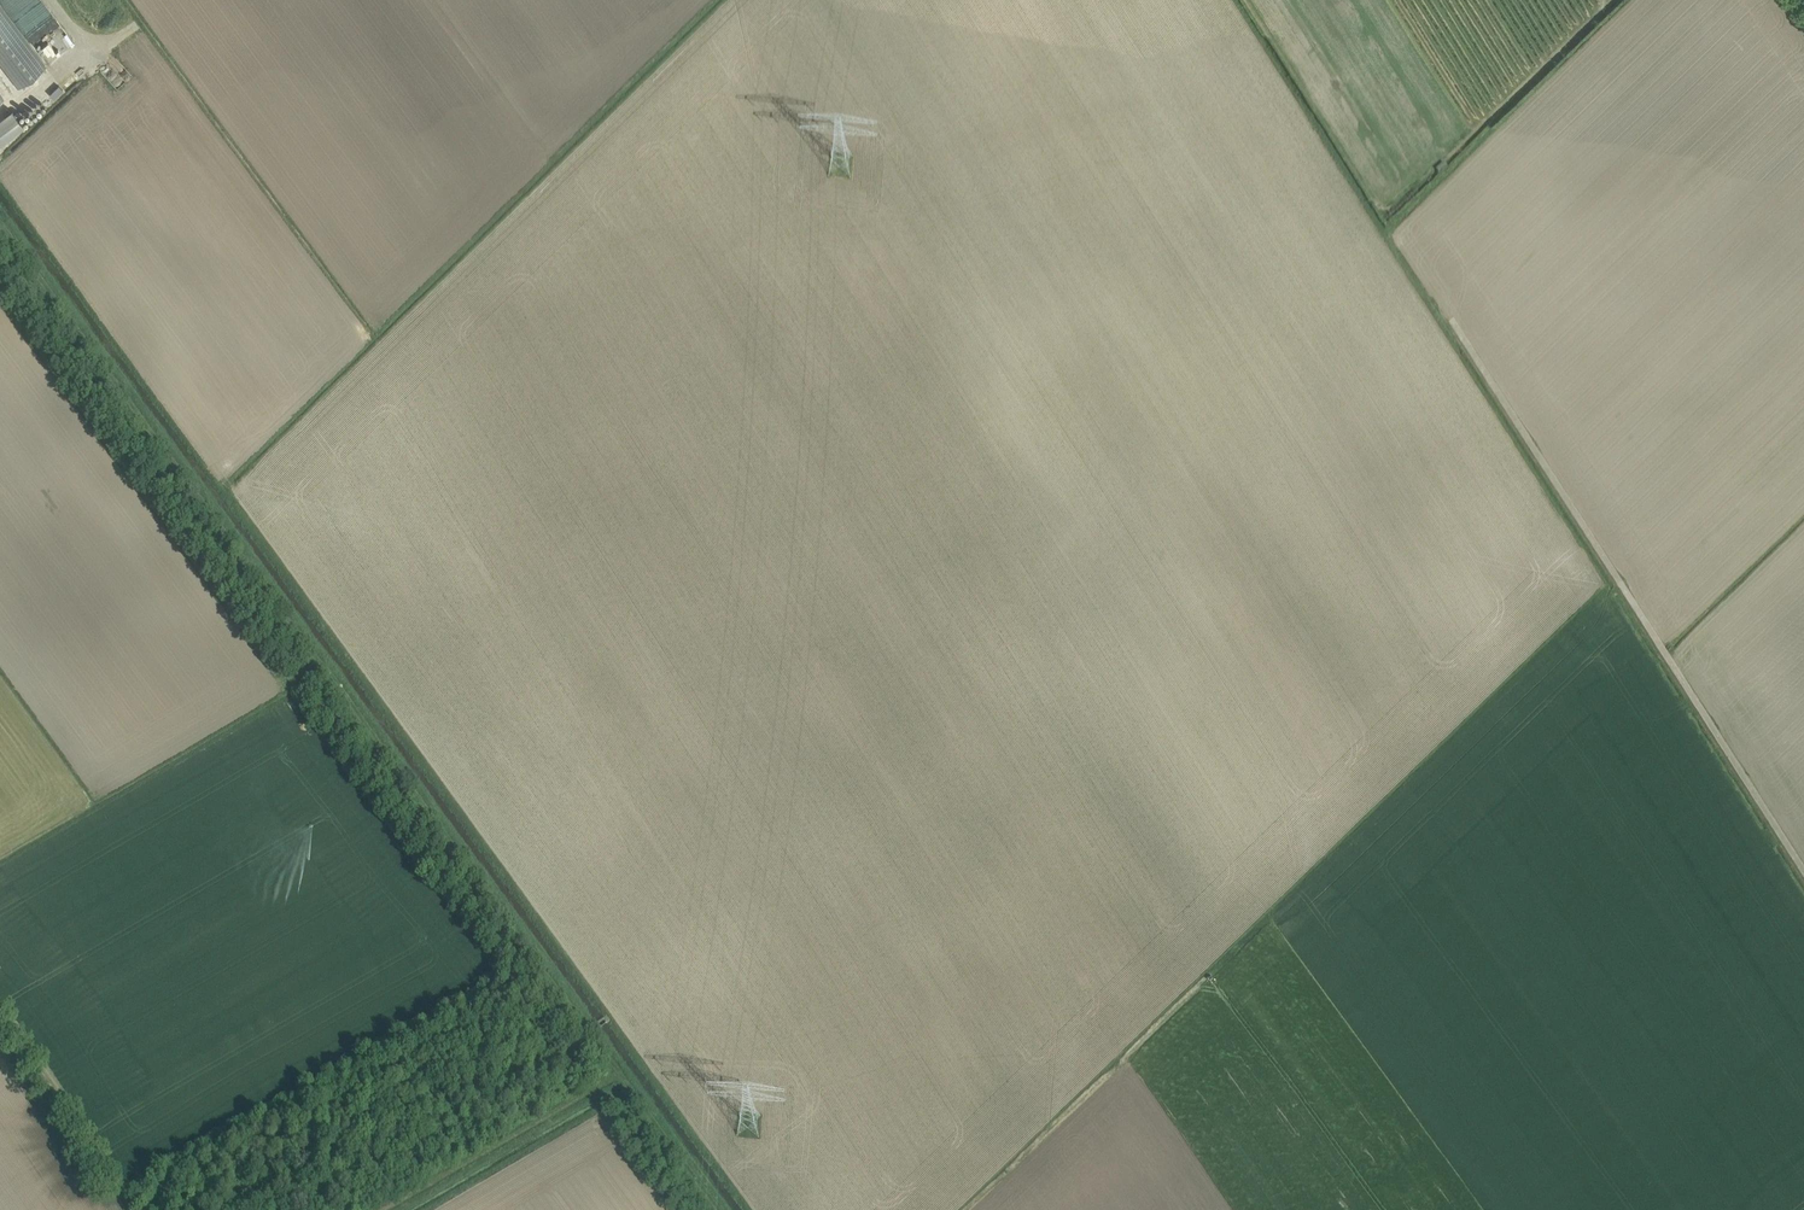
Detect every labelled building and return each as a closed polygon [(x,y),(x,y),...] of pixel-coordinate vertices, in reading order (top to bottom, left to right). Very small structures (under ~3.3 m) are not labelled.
[(44,68),(0,11),(0,66),(17,88),(44,68)] [(112,65),(103,75),(119,89),(133,74),(122,64),(116,70),(112,65)] [(0,118),(0,140),(4,144),(26,124),(11,108),(0,118)]
